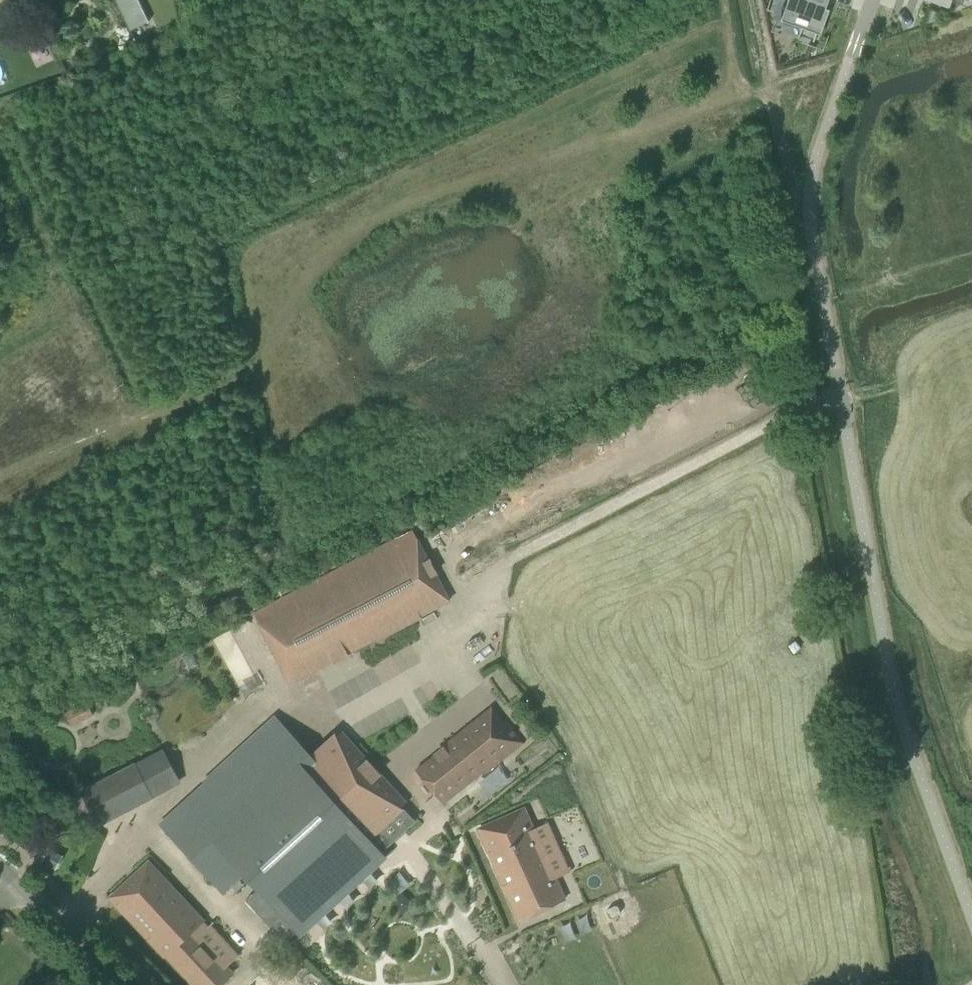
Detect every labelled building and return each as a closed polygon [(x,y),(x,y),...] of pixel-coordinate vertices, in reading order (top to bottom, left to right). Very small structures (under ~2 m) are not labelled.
[(40,19),(41,19),(46,29),(56,23),(52,13),(45,0),(31,0),(40,19)] [(130,30),(148,21),(147,19),(138,0),(115,0),(130,30)] [(788,16),(796,19),(795,21),(806,25),(807,23),(817,27),(819,27),(821,20),(825,8),(825,9),(828,0),(795,0),(788,16)] [(521,486),(512,490),(516,498),(519,499),(524,496),(525,493),(521,486)] [(449,601),(412,530),(253,613),(280,666),(308,651),(318,669),(449,601)] [(86,702),(64,713),(71,726),(92,716),(86,702)] [(444,748),(415,771),(442,804),(482,772),(483,774),(522,742),(505,721),(504,723),(492,709),(473,724),(472,722),(442,746),(444,748)] [(276,720),(161,825),(167,831),(222,891),(244,870),(337,787),(311,759),(276,720)] [(337,787),(244,870),(302,933),(367,873),(383,859),(365,839),(404,803),(340,733),(311,759),(337,787)] [(87,783),(104,816),(160,787),(143,754),(87,783)] [(523,809),(479,828),(520,920),(563,901),(554,879),(532,829),(523,809)] [(39,861),(56,869),(62,856),(46,848),(39,861)] [(235,979),(195,936),(207,924),(153,866),(116,900),(194,984),(228,984),(235,979)]
